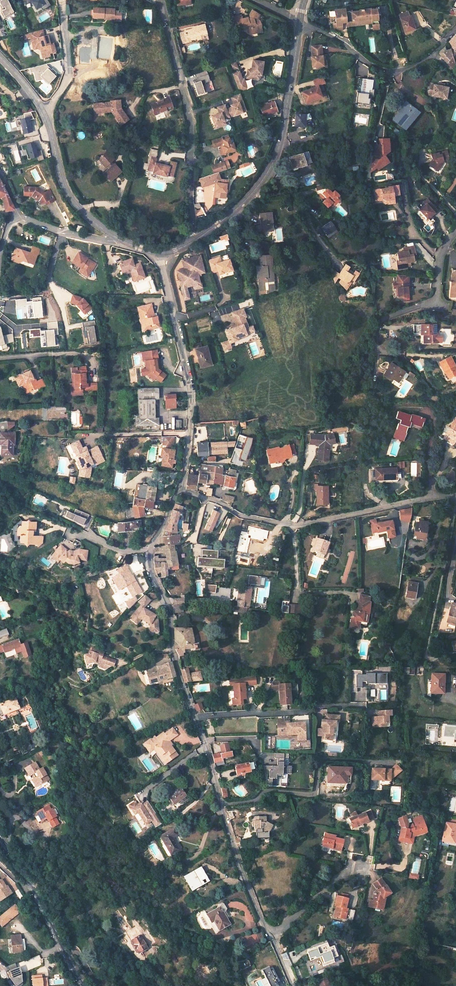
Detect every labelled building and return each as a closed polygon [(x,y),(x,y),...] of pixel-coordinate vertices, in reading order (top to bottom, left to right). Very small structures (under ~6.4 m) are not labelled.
[(2,2),(4,8),(0,10),(3,15),(13,11),(7,0),(0,0),(0,3),(2,2)] [(24,5),(31,1),(36,9),(40,7),(44,5),(46,8),(50,6),(46,0),(23,0),(24,5)] [(115,10),(93,8),(93,15),(98,15),(98,18),(107,18),(107,20),(114,20),(114,18),(121,18),(121,12),(115,11),(115,10)] [(379,8),(376,9),(376,10),(378,28),(371,29),(372,31),(382,30),(379,8)] [(252,30),(258,29),(257,27),(260,26),(259,20),(256,19),(256,17),(259,13),(252,9),(250,14),(250,19),(248,19),(248,18),(241,19),(241,16),(234,17),(235,24),(241,23),(242,23),(242,28),(245,28),(246,31),(251,33),(252,30)] [(345,9),(335,10),(336,24),(337,26),(342,26),(347,25),(347,24),(356,23),(357,25),(359,24),(361,22),(370,21),(371,25),(371,29),(378,28),(376,10),(371,11),(371,10),(359,12),(359,13),(350,14),(350,13),(345,14),(345,9)] [(414,30),(410,17),(408,17),(407,12),(399,15),(403,29),(406,28),(407,32),(414,30)] [(198,41),(208,39),(204,25),(195,27),(195,29),(180,33),(182,39),(190,37),(190,40),(198,38),(198,41)] [(40,29),(30,32),(34,48),(38,47),(45,51),(44,53),(45,57),(50,56),(50,54),(56,53),(53,40),(52,40),(49,38),(50,38),(49,34),(42,36),(40,29)] [(109,55),(110,47),(105,46),(105,43),(106,32),(98,31),(97,39),(99,39),(99,46),(94,46),(90,45),(90,44),(77,42),(76,51),(82,51),(82,53),(89,54),(90,50),(93,50),(93,55),(97,56),(104,56),(104,55),(109,55)] [(321,61),(320,46),(311,47),(312,60),(311,60),(311,65),(315,64),(315,66),(322,66),(321,61)] [(440,54),(448,64),(454,54),(450,49),(446,52),(445,48),(444,48),(440,52),(440,54)] [(451,68),(455,66),(455,57),(454,54),(448,64),(451,68)] [(247,72),(246,77),(258,79),(260,77),(260,74),(261,74),(263,61),(253,59),(251,69),(249,69),(249,72),(247,72)] [(236,60),(228,62),(231,69),(238,67),(236,60)] [(325,61),(321,61),(322,66),(315,66),(316,70),(326,69),(325,61)] [(45,83),(54,80),(49,63),(29,68),(30,73),(33,72),(36,81),(44,79),(45,83)] [(205,93),(203,86),(206,85),(206,83),(211,81),(207,69),(195,73),(197,80),(194,82),(198,95),(205,93)] [(372,80),(359,79),(357,97),(356,103),(369,105),(370,95),(368,95),(368,90),(371,90),(372,80)] [(315,86),(301,92),(306,102),(321,96),(316,86),(322,83),(321,80),(314,83),(315,86)] [(448,86),(433,84),(431,94),(431,95),(446,98),(448,86)] [(239,93),(230,96),(233,102),(234,104),(231,106),(231,107),(226,109),(227,110),(229,116),(242,111),(239,105),(243,104),(239,93)] [(154,112),(172,106),(168,95),(150,101),(154,112)] [(115,107),(115,100),(108,100),(108,102),(100,103),(100,102),(97,102),(97,103),(90,104),(91,111),(102,110),(103,112),(109,112),(119,124),(126,119),(119,109),(119,107),(115,107)] [(274,101),(261,106),(264,114),(276,110),(274,101)] [(417,111),(406,102),(399,111),(399,112),(393,120),(403,128),(417,111)] [(227,110),(225,104),(218,106),(221,114),(219,114),(218,114),(213,116),(216,124),(220,122),(221,126),(225,124),(223,118),(229,116),(227,110)] [(16,128),(21,126),(22,129),(23,134),(31,132),(30,127),(29,127),(28,120),(33,119),(31,112),(23,114),(24,119),(14,121),(16,128)] [(305,115),(295,114),(295,126),(305,127),(305,121),(306,121),(310,119),(309,114),(305,115)] [(221,143),(225,152),(235,148),(232,143),(231,143),(228,136),(222,139),(221,137),(212,140),(213,145),(221,143)] [(375,165),(386,158),(382,153),(383,152),(383,149),(387,149),(387,136),(377,137),(378,146),(380,150),(373,155),(372,154),(369,169),(375,165)] [(36,151),(33,142),(21,146),(23,150),(25,149),(26,154),(28,159),(37,156),(39,161),(44,159),(41,150),(36,151)] [(151,172),(166,176),(166,175),(172,176),(175,161),(169,159),(168,164),(154,161),(156,150),(149,148),(148,155),(149,155),(148,162),(146,169),(151,170),(151,172)] [(442,158),(451,157),(451,150),(450,148),(441,149),(441,151),(435,151),(435,154),(430,159),(435,163),(436,162),(440,165),(442,162),(442,158)] [(119,172),(113,163),(111,164),(109,161),(111,159),(105,151),(96,159),(102,167),(104,165),(106,169),(101,172),(108,181),(119,172)] [(301,154),(288,158),(290,168),(295,166),(296,168),(304,166),(301,154)] [(386,158),(375,165),(377,168),(388,161),(386,158)] [(211,165),(213,173),(218,171),(230,167),(228,159),(211,165)] [(213,173),(200,177),(203,185),(213,181),(214,179),(216,180),(214,195),(225,196),(226,188),(226,182),(228,182),(228,178),(221,177),(218,171),(213,173)] [(0,180),(0,198),(2,197),(6,212),(10,210),(14,209),(13,206),(0,180)] [(372,188),(373,192),(375,192),(375,197),(382,196),(386,198),(386,202),(393,201),(393,197),(390,195),(391,193),(392,193),(398,192),(396,183),(386,185),(386,186),(372,188)] [(322,184),(315,186),(316,193),(320,192),(327,199),(322,203),(327,208),(331,203),(334,206),(339,201),(336,199),(339,196),(334,192),(332,194),(322,184)] [(36,196),(38,197),(39,198),(42,202),(45,201),(46,200),(44,197),(48,195),(52,201),(55,199),(49,188),(44,190),(36,187),(23,186),(23,195),(31,195),(35,197),(36,196)] [(212,196),(212,191),(207,191),(207,190),(205,190),(204,204),(214,205),(215,196),(212,196)] [(375,192),(373,192),(374,199),(380,198),(386,202),(386,198),(382,196),(375,197),(375,192)] [(424,204),(418,209),(425,218),(432,213),(428,208),(431,206),(426,199),(423,202),(424,204)] [(295,203),(293,205),(299,212),(301,210),(295,203)] [(262,226),(262,231),(263,231),(268,231),(268,229),(272,229),(271,212),(261,213),(262,226)] [(317,229),(322,237),(326,234),(327,235),(336,229),(331,222),(322,228),(321,226),(317,229)] [(262,231),(262,226),(253,226),(253,234),(263,233),(263,231),(262,231)] [(338,231),(336,229),(327,235),(329,238),(338,231)] [(14,249),(11,256),(16,258),(18,262),(22,260),(28,262),(29,259),(34,261),(36,255),(37,255),(39,248),(32,246),(29,252),(20,249),(18,250),(14,249)] [(414,246),(403,248),(404,252),(397,253),(399,261),(396,262),(398,269),(407,267),(406,263),(410,263),(414,262),(413,255),(415,254),(414,246)] [(87,258),(78,252),(72,262),(80,267),(79,269),(86,274),(89,273),(94,265),(94,263),(89,260),(88,261),(86,260),(87,258)] [(272,277),(270,255),(260,256),(261,260),(259,260),(260,265),(261,264),(261,270),(258,270),(258,278),(262,278),(262,281),(268,280),(268,277),(272,277)] [(199,256),(184,260),(186,269),(183,270),(175,271),(177,280),(181,279),(182,282),(180,282),(178,285),(181,296),(187,295),(185,288),(192,286),(193,290),(201,288),(200,284),(199,284),(197,277),(198,275),(203,274),(199,256)] [(218,257),(207,262),(211,274),(218,271),(219,275),(223,273),(223,272),(227,271),(228,272),(232,270),(228,260),(220,262),(218,257)] [(145,277),(141,264),(134,266),(134,264),(132,258),(117,263),(121,275),(131,271),(134,281),(145,277)] [(336,270),(332,271),(335,281),(339,276),(342,278),(340,281),(345,286),(351,277),(354,279),(358,274),(354,272),(352,274),(346,270),(349,266),(346,263),(339,273),(336,270)] [(397,288),(399,298),(404,297),(404,301),(409,301),(408,290),(408,287),(409,287),(409,286),(409,283),(399,284),(400,287),(397,288)] [(77,293),(70,300),(85,315),(92,308),(77,293)] [(159,326),(157,315),(154,316),(151,304),(137,307),(139,315),(141,315),(144,325),(149,324),(150,329),(159,326)] [(236,320),(235,321),(236,324),(237,327),(233,328),(225,331),(229,341),(225,342),(227,350),(232,348),(230,343),(239,340),(238,339),(247,335),(247,334),(251,333),(249,328),(245,317),(247,317),(244,309),(233,313),(236,320)] [(141,315),(139,315),(143,330),(150,329),(149,324),(144,325),(141,315)] [(82,322),(84,344),(96,342),(94,321),(82,322)] [(436,335),(436,325),(421,325),(421,335),(424,335),(424,337),(424,338),(424,343),(432,342),(432,344),(439,344),(439,335),(436,335)] [(3,335),(1,326),(0,326),(0,348),(7,347),(6,343),(14,341),(12,333),(3,335)] [(45,346),(55,345),(54,328),(30,330),(30,337),(45,336),(45,346)] [(210,364),(208,355),(209,355),(207,347),(202,348),(196,349),(201,368),(205,367),(204,365),(210,364)] [(157,350),(141,351),(142,361),(145,361),(145,368),(141,368),(142,379),(164,377),(164,370),(159,370),(157,350)] [(210,364),(204,365),(205,367),(205,368),(213,366),(210,355),(209,355),(208,355),(210,364)] [(450,378),(455,374),(455,369),(454,365),(454,364),(449,356),(439,362),(444,371),(445,370),(446,372),(450,378)] [(389,370),(388,372),(386,371),(382,376),(391,381),(392,379),(398,383),(402,377),(399,376),(402,371),(391,364),(388,369),(389,370)] [(75,373),(75,382),(72,382),(71,383),(71,390),(74,390),(81,389),(80,387),(83,387),(83,389),(83,390),(90,390),(89,380),(86,380),(85,373),(87,373),(87,369),(78,369),(69,370),(69,373),(72,373),(75,373)] [(27,392),(37,387),(38,389),(45,386),(42,379),(36,382),(32,374),(31,374),(29,370),(13,377),(15,384),(22,380),(27,392)] [(21,383),(25,392),(27,392),(22,380),(15,384),(16,385),(21,383)] [(155,415),(155,398),(158,397),(157,388),(138,388),(139,415),(155,415)] [(175,395),(165,395),(166,408),(172,408),(172,406),(176,406),(175,395)] [(424,419),(411,414),(411,415),(398,411),(395,418),(401,420),(399,423),(398,423),(394,437),(403,440),(408,426),(409,427),(411,422),(422,426),(424,419)] [(155,415),(139,415),(135,415),(135,418),(135,426),(159,425),(158,417),(155,418),(155,415)] [(454,440),(455,437),(455,434),(454,433),(455,429),(455,418),(445,435),(454,440)] [(16,444),(17,434),(2,433),(2,441),(4,442),(3,454),(12,455),(13,448),(13,444),(15,444),(16,444)] [(328,445),(338,441),(334,433),(326,436),(311,434),(310,444),(323,445),(321,460),(330,461),(332,450),(328,449),(328,445)] [(174,436),(164,436),(163,443),(171,444),(172,444),(174,436)] [(100,451),(90,456),(87,450),(86,451),(84,447),(82,448),(78,440),(70,444),(74,452),(75,451),(77,455),(78,457),(80,459),(83,467),(80,468),(80,470),(79,475),(90,477),(91,467),(90,465),(95,462),(96,464),(105,460),(100,451)] [(208,447),(208,442),(207,442),(207,440),(206,440),(206,442),(191,443),(191,448),(197,448),(198,455),(208,454),(208,447)] [(223,441),(217,441),(210,442),(210,447),(208,447),(208,454),(227,452),(227,446),(226,441),(223,441)] [(170,446),(162,444),(160,455),(162,456),(161,465),(171,467),(172,458),(174,450),(169,449),(170,446)] [(292,454),(290,444),(286,445),(286,446),(280,448),(279,446),(267,449),(270,461),(274,461),(274,459),(276,459),(277,462),(283,461),(282,459),(282,457),(284,457),(286,458),(293,456),(292,454)] [(86,446),(84,447),(86,451),(87,450),(90,456),(100,451),(97,446),(88,450),(86,446)] [(199,470),(215,472),(222,473),(223,466),(223,465),(219,465),(219,466),(217,466),(210,465),(200,464),(199,470)] [(229,475),(224,473),(222,473),(215,472),(214,481),(224,483),(224,484),(233,487),(234,482),(235,477),(233,476),(234,469),(230,468),(230,470),(229,475)] [(395,479),(394,468),(374,469),(374,477),(379,477),(380,477),(380,476),(382,476),(382,480),(391,479),(395,479)] [(197,481),(214,483),(214,481),(215,472),(199,470),(198,475),(198,479),(197,481)] [(197,481),(198,479),(198,475),(188,475),(188,480),(187,480),(186,488),(196,488),(197,481)] [(152,509),(155,486),(156,485),(155,483),(150,482),(149,483),(148,485),(141,484),(140,491),(135,490),(133,504),(133,505),(143,506),(152,509)] [(317,489),(317,504),(328,503),(328,501),(328,486),(318,486),(318,484),(314,484),(314,489),(317,489)] [(232,495),(223,493),(222,500),(231,502),(232,495)] [(154,569),(155,572),(159,571),(161,577),(163,577),(167,575),(166,571),(178,570),(175,551),(174,552),(172,545),(177,544),(179,543),(178,532),(177,532),(176,527),(176,524),(177,519),(178,513),(180,513),(181,509),(184,510),(184,507),(176,504),(175,505),(174,510),(173,510),(168,525),(165,530),(163,536),(165,546),(154,548),(155,553),(165,551),(166,557),(166,561),(157,561),(157,558),(157,555),(154,556),(154,569)] [(128,518),(144,515),(143,506),(133,505),(117,506),(118,515),(118,518),(128,518)] [(222,507),(218,511),(213,509),(204,529),(211,532),(213,527),(216,519),(221,520),(228,511),(222,507)] [(65,515),(83,525),(89,514),(75,508),(73,513),(66,510),(65,515)] [(411,508),(399,511),(400,520),(409,521),(411,508)] [(30,521),(29,519),(27,521),(23,521),(22,524),(18,528),(18,534),(21,534),(21,540),(24,540),(27,544),(29,542),(34,542),(35,541),(38,542),(38,537),(35,537),(35,535),(32,535),(33,530),(35,530),(36,521),(30,521)] [(115,531),(130,530),(130,532),(139,531),(138,525),(141,525),(141,519),(131,521),(129,521),(118,522),(118,523),(115,523),(115,531)] [(216,519),(213,527),(215,529),(221,520),(216,519)] [(375,520),(369,521),(371,533),(385,530),(387,538),(393,536),(389,519),(375,522),(375,520)] [(415,523),(413,536),(423,538),(425,522),(419,521),(419,524),(415,523)] [(324,554),(328,541),(316,538),(314,547),(312,546),(311,550),(315,551),(324,554)] [(67,550),(61,545),(53,556),(55,557),(54,559),(57,562),(59,560),(64,564),(66,562),(68,564),(75,565),(79,563),(78,560),(80,559),(86,560),(88,551),(80,549),(74,551),(74,554),(69,554),(66,551),(67,550)] [(225,559),(217,559),(218,550),(206,550),(206,556),(205,558),(202,558),(202,559),(197,559),(197,565),(221,567),(221,561),(224,561),(225,559)] [(132,597),(140,592),(131,577),(130,577),(126,570),(127,570),(125,566),(116,571),(118,575),(112,579),(117,588),(124,584),(132,597)] [(95,571),(84,573),(85,578),(96,575),(95,574),(101,572),(101,569),(95,571)] [(246,585),(259,588),(261,578),(248,575),(246,585)] [(408,583),(405,599),(415,601),(418,584),(408,583)] [(206,593),(215,594),(216,586),(206,585),(206,593)] [(230,610),(230,612),(246,614),(247,612),(247,609),(250,609),(251,588),(239,587),(237,607),(231,607),(230,610)] [(130,618),(134,622),(138,618),(141,619),(150,624),(150,632),(159,632),(157,620),(154,618),(155,616),(151,613),(143,608),(150,600),(145,595),(138,601),(141,605),(130,618)] [(352,620),(350,628),(355,629),(355,627),(359,628),(360,624),(362,624),(362,625),(367,626),(369,613),(368,613),(369,608),(370,608),(371,603),(370,602),(370,597),(361,596),(360,602),(358,602),(356,613),(354,612),(353,617),(352,620)] [(447,622),(455,624),(455,604),(454,603),(453,607),(451,607),(447,622)] [(174,605),(171,606),(173,613),(183,612),(182,604),(174,605)] [(299,606),(288,605),(288,613),(298,614),(299,606)] [(175,649),(179,656),(182,656),(181,649),(193,648),(194,650),(198,650),(197,645),(194,646),(191,630),(177,630),(174,630),(175,649)] [(3,650),(4,652),(14,648),(16,647),(18,651),(21,649),(22,653),(29,651),(26,643),(19,645),(17,640),(0,646),(0,651),(3,650)] [(84,655),(85,664),(94,662),(95,662),(100,664),(102,665),(105,664),(106,667),(108,666),(109,667),(113,668),(115,661),(108,659),(100,656),(98,655),(100,650),(93,648),(90,654),(84,655)] [(174,677),(170,663),(164,665),(164,664),(162,664),(162,665),(159,667),(160,670),(146,674),(149,684),(174,677)] [(415,665),(404,665),(404,675),(415,675),(415,665)] [(187,670),(181,671),(184,682),(185,682),(201,680),(199,672),(188,674),(187,670)] [(445,675),(433,674),(432,694),(441,695),(442,689),(445,689),(445,675)] [(367,675),(355,675),(356,696),(362,696),(362,692),(367,692),(367,686),(371,686),(371,688),(391,688),(391,678),(371,678),(371,679),(367,679),(367,675)] [(232,699),(232,705),(242,704),(241,699),(245,699),(244,684),(247,683),(247,685),(255,685),(255,676),(229,680),(229,685),(233,685),(234,698),(232,699)] [(271,690),(279,690),(279,685),(278,682),(273,682),(272,682),(271,683),(271,684),(271,685),(271,690)] [(279,690),(279,706),(289,705),(289,692),(297,691),(297,684),(279,685),(279,690)] [(0,705),(0,716),(19,709),(15,699),(0,705)] [(194,706),(193,706),(195,712),(202,709),(200,703),(194,706)] [(379,718),(372,718),(372,728),(379,728),(379,725),(386,725),(386,717),(391,716),(391,712),(378,712),(378,715),(379,715),(379,718)] [(326,720),(323,720),(322,725),(324,725),(321,742),(335,745),(337,736),(338,736),(341,723),(338,723),(339,717),(327,714),(326,720)] [(296,734),(297,741),(304,741),(304,728),(292,729),(292,724),(289,724),(286,724),(284,722),(284,719),(277,719),(277,727),(278,727),(280,725),(282,727),(283,734),(296,733),(296,734)] [(278,727),(277,727),(277,735),(296,734),(296,733),(283,734),(282,727),(280,725),(278,727)] [(454,732),(454,728),(443,727),(442,739),(453,740),(454,737),(455,737),(455,733),(454,732)] [(177,735),(173,728),(164,734),(163,732),(156,738),(154,736),(145,743),(150,750),(155,746),(161,755),(160,755),(166,763),(178,755),(171,745),(169,745),(170,742),(169,741),(177,735)] [(227,752),(212,755),(214,763),(222,761),(221,758),(225,758),(232,756),(231,752),(227,752)] [(277,765),(265,765),(265,772),(269,772),(269,778),(280,778),(280,783),(287,783),(287,773),(292,773),(292,765),(284,765),(284,758),(289,759),(289,753),(275,753),(275,758),(277,758),(277,765)] [(44,768),(40,762),(40,761),(30,767),(28,768),(30,771),(31,770),(33,774),(34,774),(38,772),(40,776),(36,778),(40,784),(44,782),(45,785),(52,781),(50,778),(49,775),(51,773),(47,766),(45,768),(44,768)] [(254,762),(234,767),(236,775),(256,771),(254,762)] [(392,767),(371,767),(371,780),(392,780),(392,774),(400,774),(400,764),(392,764),(392,767)] [(350,769),(330,768),(330,775),(328,775),(328,782),(345,783),(345,775),(350,775),(350,769)] [(32,775),(39,789),(45,785),(44,782),(40,784),(36,778),(40,776),(38,772),(34,774),(33,774),(32,775)] [(168,797),(172,802),(175,806),(180,803),(182,806),(191,799),(188,795),(186,797),(180,788),(168,797)] [(151,810),(147,803),(141,806),(140,805),(137,807),(135,802),(128,807),(131,812),(135,810),(142,822),(149,818),(146,813),(151,810)] [(182,806),(180,803),(175,806),(172,802),(171,802),(177,810),(182,806)] [(371,811),(365,813),(369,821),(374,819),(371,811)] [(350,823),(352,828),(357,826),(357,825),(360,823),(361,825),(369,821),(365,813),(357,816),(357,815),(349,819),(351,823),(350,823)] [(59,835),(65,832),(61,825),(62,824),(58,817),(57,817),(55,814),(43,820),(45,824),(42,825),(45,832),(49,830),(48,829),(53,826),(54,829),(55,828),(59,835)] [(256,838),(261,838),(261,840),(265,840),(265,838),(270,838),(270,832),(273,825),(266,822),(266,817),(258,817),(258,816),(251,816),(252,826),(254,826),(254,830),(256,830),(256,838)] [(401,828),(398,841),(406,842),(406,839),(413,840),(414,834),(418,835),(421,834),(420,831),(426,829),(422,817),(413,819),(415,826),(413,826),(413,825),(409,825),(407,825),(405,819),(402,820),(401,817),(397,819),(401,828)] [(442,841),(454,842),(455,837),(455,820),(440,818),(439,825),(445,825),(442,841)] [(171,856),(180,850),(173,838),(178,835),(174,829),(160,838),(171,856)] [(331,836),(324,834),(321,846),(331,848),(331,846),(340,848),(342,840),(333,838),(330,837),(331,836)] [(442,841),(442,843),(455,845),(455,841),(455,837),(454,842),(442,841)] [(205,877),(200,868),(186,877),(196,895),(207,889),(201,879),(205,877)] [(0,891),(1,890),(5,894),(7,893),(8,895),(13,891),(11,889),(14,886),(11,882),(10,883),(9,881),(13,878),(6,870),(3,873),(5,876),(4,877),(3,878),(1,877),(2,875),(0,874),(0,891)] [(111,886),(114,884),(108,876),(105,879),(111,886)] [(211,886),(205,877),(201,879),(207,889),(211,886)] [(372,901),(371,907),(379,909),(379,907),(381,906),(383,898),(390,893),(380,878),(372,884),(377,891),(374,893),(372,901)] [(347,898),(339,896),(336,895),(333,905),(335,906),(333,916),(342,918),(343,913),(345,914),(344,919),(343,921),(351,923),(354,910),(344,908),(347,898)] [(0,916),(0,919),(4,924),(23,908),(17,902),(0,916)] [(217,904),(219,908),(220,907),(223,913),(226,908),(222,903),(220,902),(217,904)] [(219,930),(230,924),(226,917),(223,913),(220,907),(207,915),(212,923),(214,921),(219,930)] [(211,923),(216,932),(219,930),(214,921),(212,923),(211,923)] [(20,935),(10,936),(12,953),(22,952),(22,951),(20,938),(20,935)] [(147,949),(140,936),(131,941),(138,954),(147,949)] [(320,958),(323,965),(333,962),(331,957),(336,956),(332,946),(327,948),(325,944),(307,951),(310,959),(321,954),(322,957),(320,958)] [(22,972),(20,967),(17,968),(15,963),(8,966),(9,971),(12,977),(10,978),(16,985),(17,985),(23,982),(22,974),(21,972),(22,972)] [(261,971),(269,985),(277,985),(275,981),(277,980),(275,977),(276,977),(272,968),(269,970),(268,968),(261,971)] [(41,976),(32,976),(33,985),(47,985),(46,978),(41,979),(41,976)]
